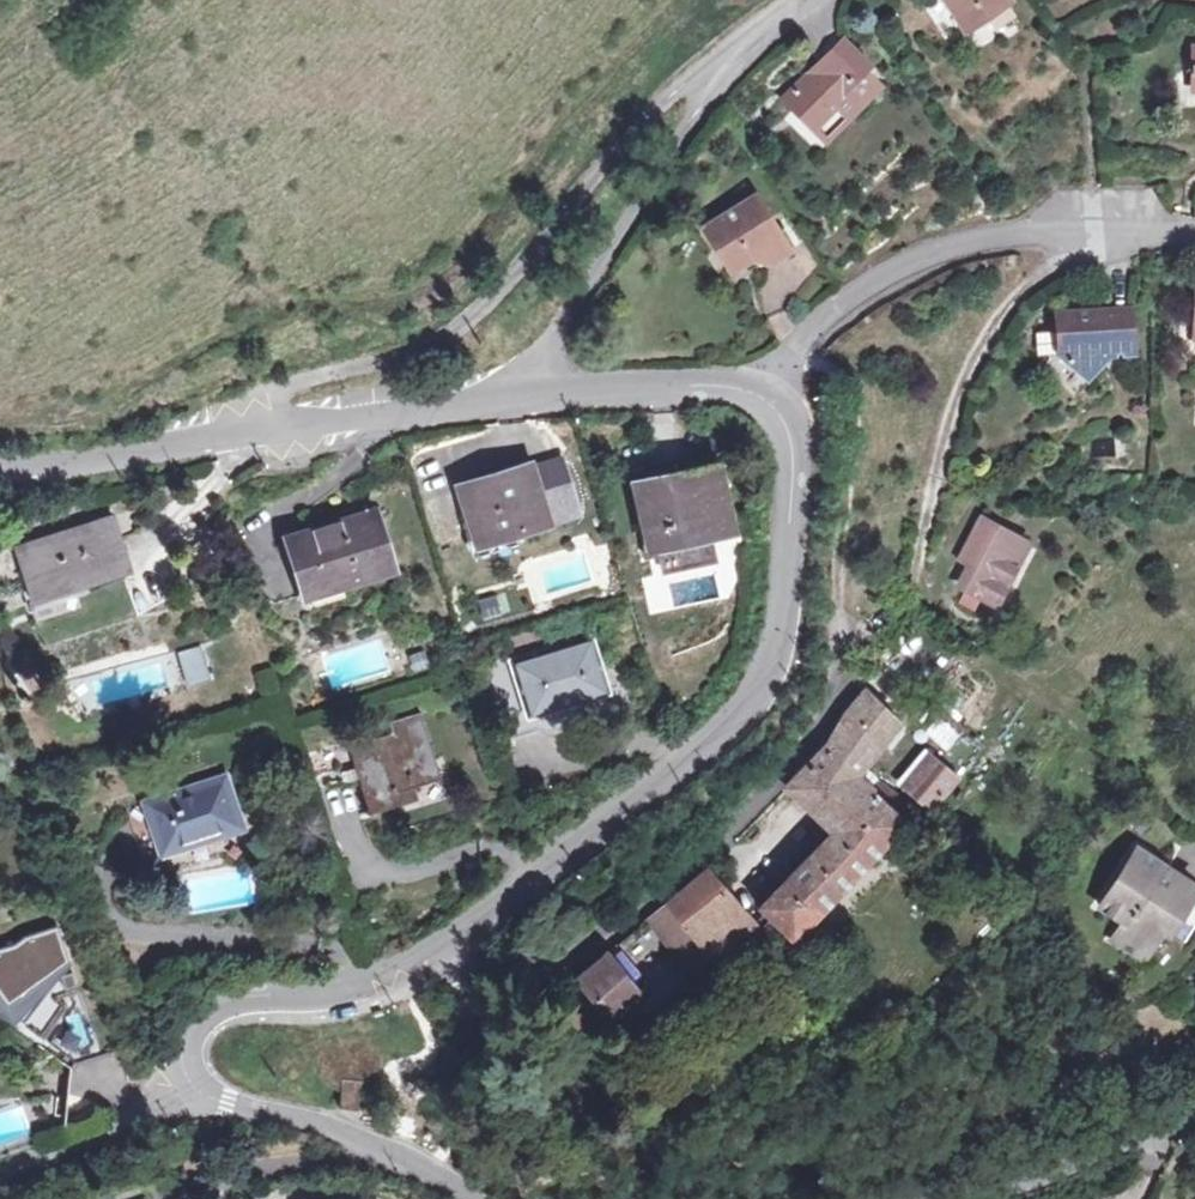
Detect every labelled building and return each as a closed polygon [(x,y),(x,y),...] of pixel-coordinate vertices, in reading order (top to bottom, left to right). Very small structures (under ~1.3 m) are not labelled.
[(961,31),(1005,0),(941,0),(961,31)] [(871,85),(859,75),(865,67),(840,42),(783,103),(812,133),(834,109),(841,118),(871,85)] [(765,266),(789,251),(756,197),(702,230),(728,272),(744,261),(765,266)] [(1134,353),(1134,309),(1061,313),(1062,356),(1087,378),(1110,352),(1134,353)] [(459,470),(469,501),(479,498),(488,523),(575,495),(559,445),(528,455),(526,449),(459,470)] [(725,507),(712,459),(634,480),(650,541),(697,529),(694,515),(725,507)] [(285,526),(302,579),(398,549),(381,495),(285,526)] [(5,542),(21,594),(115,563),(99,510),(5,542)] [(994,604),(1016,561),(1006,555),(1015,535),(982,517),(966,550),(982,557),(966,588),(994,604)] [(32,625),(66,602),(57,589),(23,611),(32,625)] [(553,716),(546,694),(602,677),(586,624),(520,643),(528,671),(509,676),(523,725),(553,716)] [(199,643),(174,649),(182,682),(207,675),(199,643)] [(902,824),(899,820),(912,804),(872,773),(858,785),(848,775),(896,724),(889,716),(896,707),(879,692),(872,700),(858,689),(854,692),(820,749),(785,788),(828,830),(757,902),(788,939),(902,824)] [(448,765),(427,697),(402,705),(406,719),(348,737),(370,809),(418,794),(412,777),(448,765)] [(906,778),(930,801),(954,775),(930,753),(906,778)] [(152,804),(170,857),(243,833),(227,781),(152,804)] [(1163,937),(1183,952),(1194,936),(1194,894),(1143,856),(1101,911),(1124,928),(1117,938),(1146,960),(1163,937)] [(748,929),(705,877),(668,906),(645,924),(698,986),(758,932),(753,925),(748,929)] [(0,951),(0,1019),(50,1054),(69,1067),(113,1051),(98,1015),(81,992),(69,962),(59,929),(26,937),(19,945),(0,951)] [(613,1029),(642,1000),(604,958),(575,987),(613,1029)] [(331,1098),(349,1100),(352,1082),(367,1073),(375,1058),(375,1042),(365,1027),(350,1020),(332,1021),(318,1032),(312,1046),(313,1057),(318,1070),(334,1081),(331,1098)]
